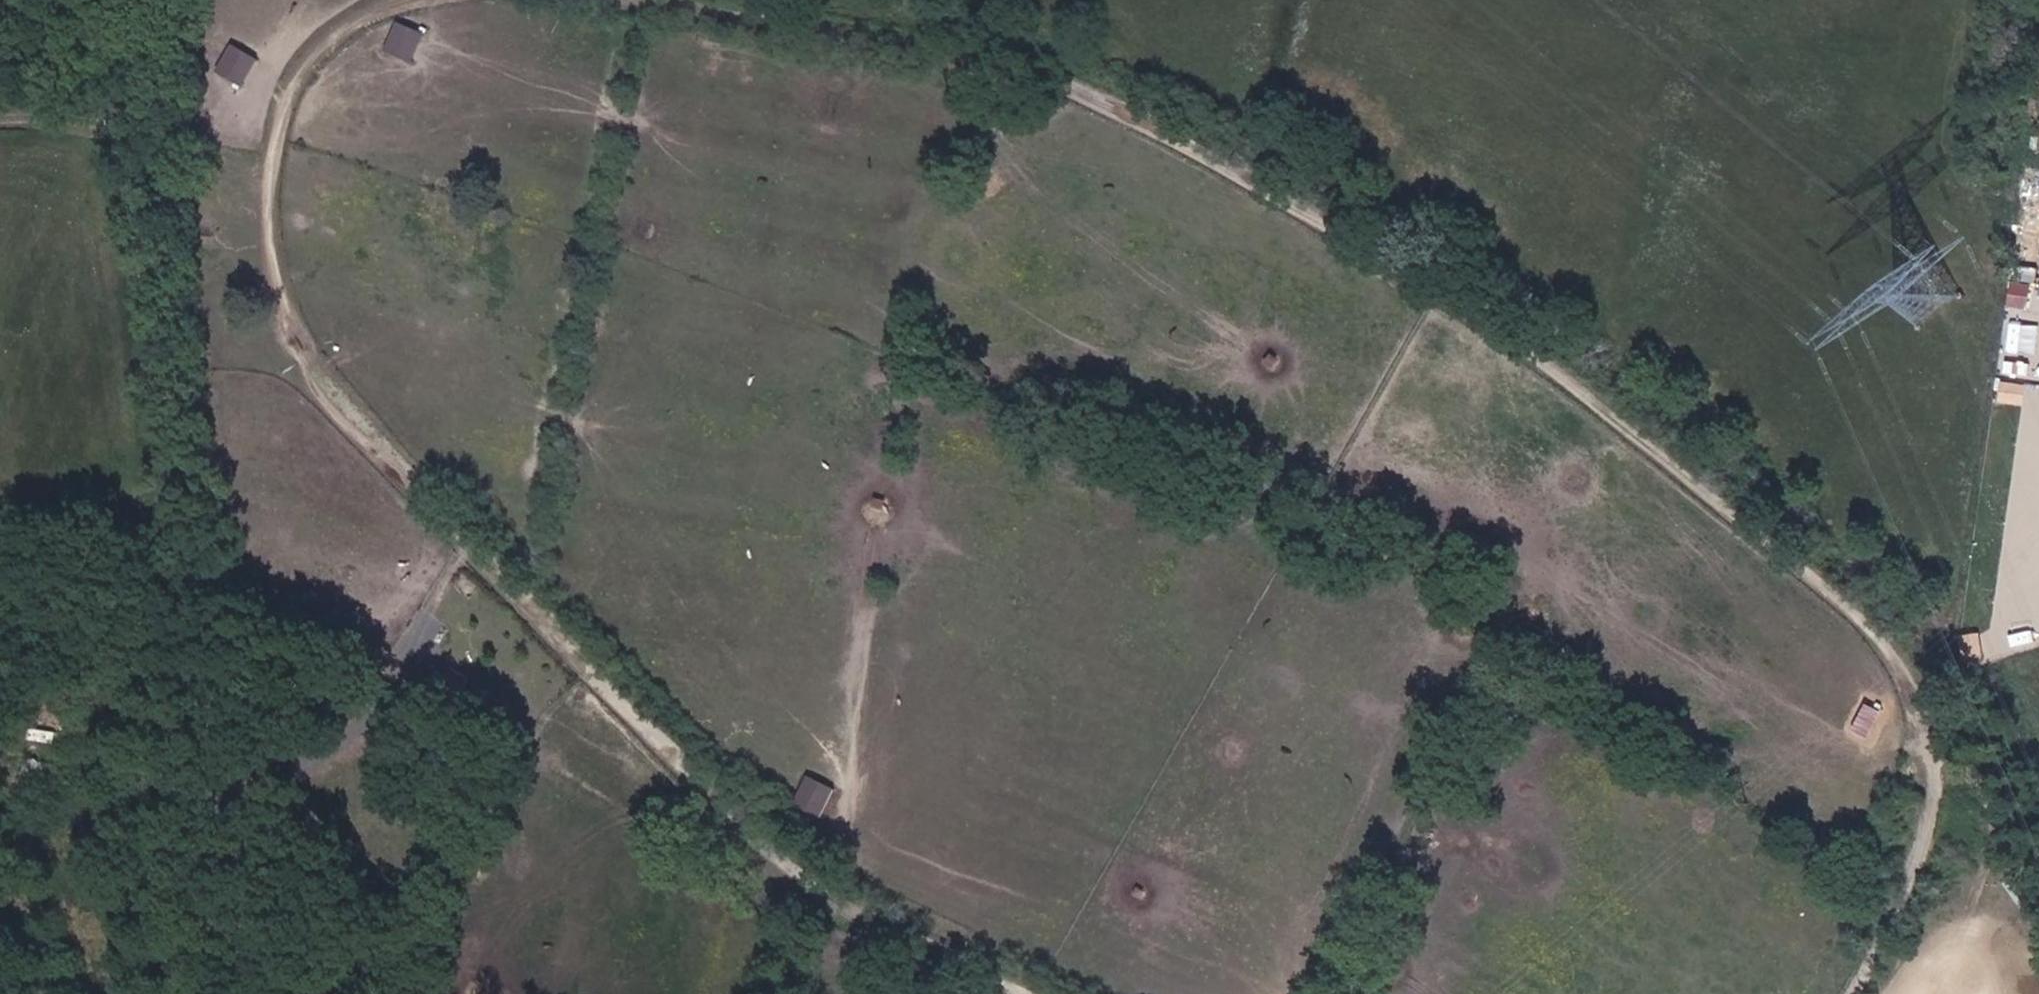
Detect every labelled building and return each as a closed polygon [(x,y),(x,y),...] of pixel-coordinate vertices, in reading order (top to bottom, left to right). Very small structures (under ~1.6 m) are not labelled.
[(399,18),(388,50),(417,60),(428,27),(399,18)] [(219,69),(247,83),(262,54),(234,40),(219,69)] [(1982,630),(1963,633),(1966,658),(1986,655),(1982,630)] [(1870,732),(1882,707),(1869,701),(1857,726),(1870,732)] [(810,771),(796,803),(825,815),(838,783),(810,771)]
